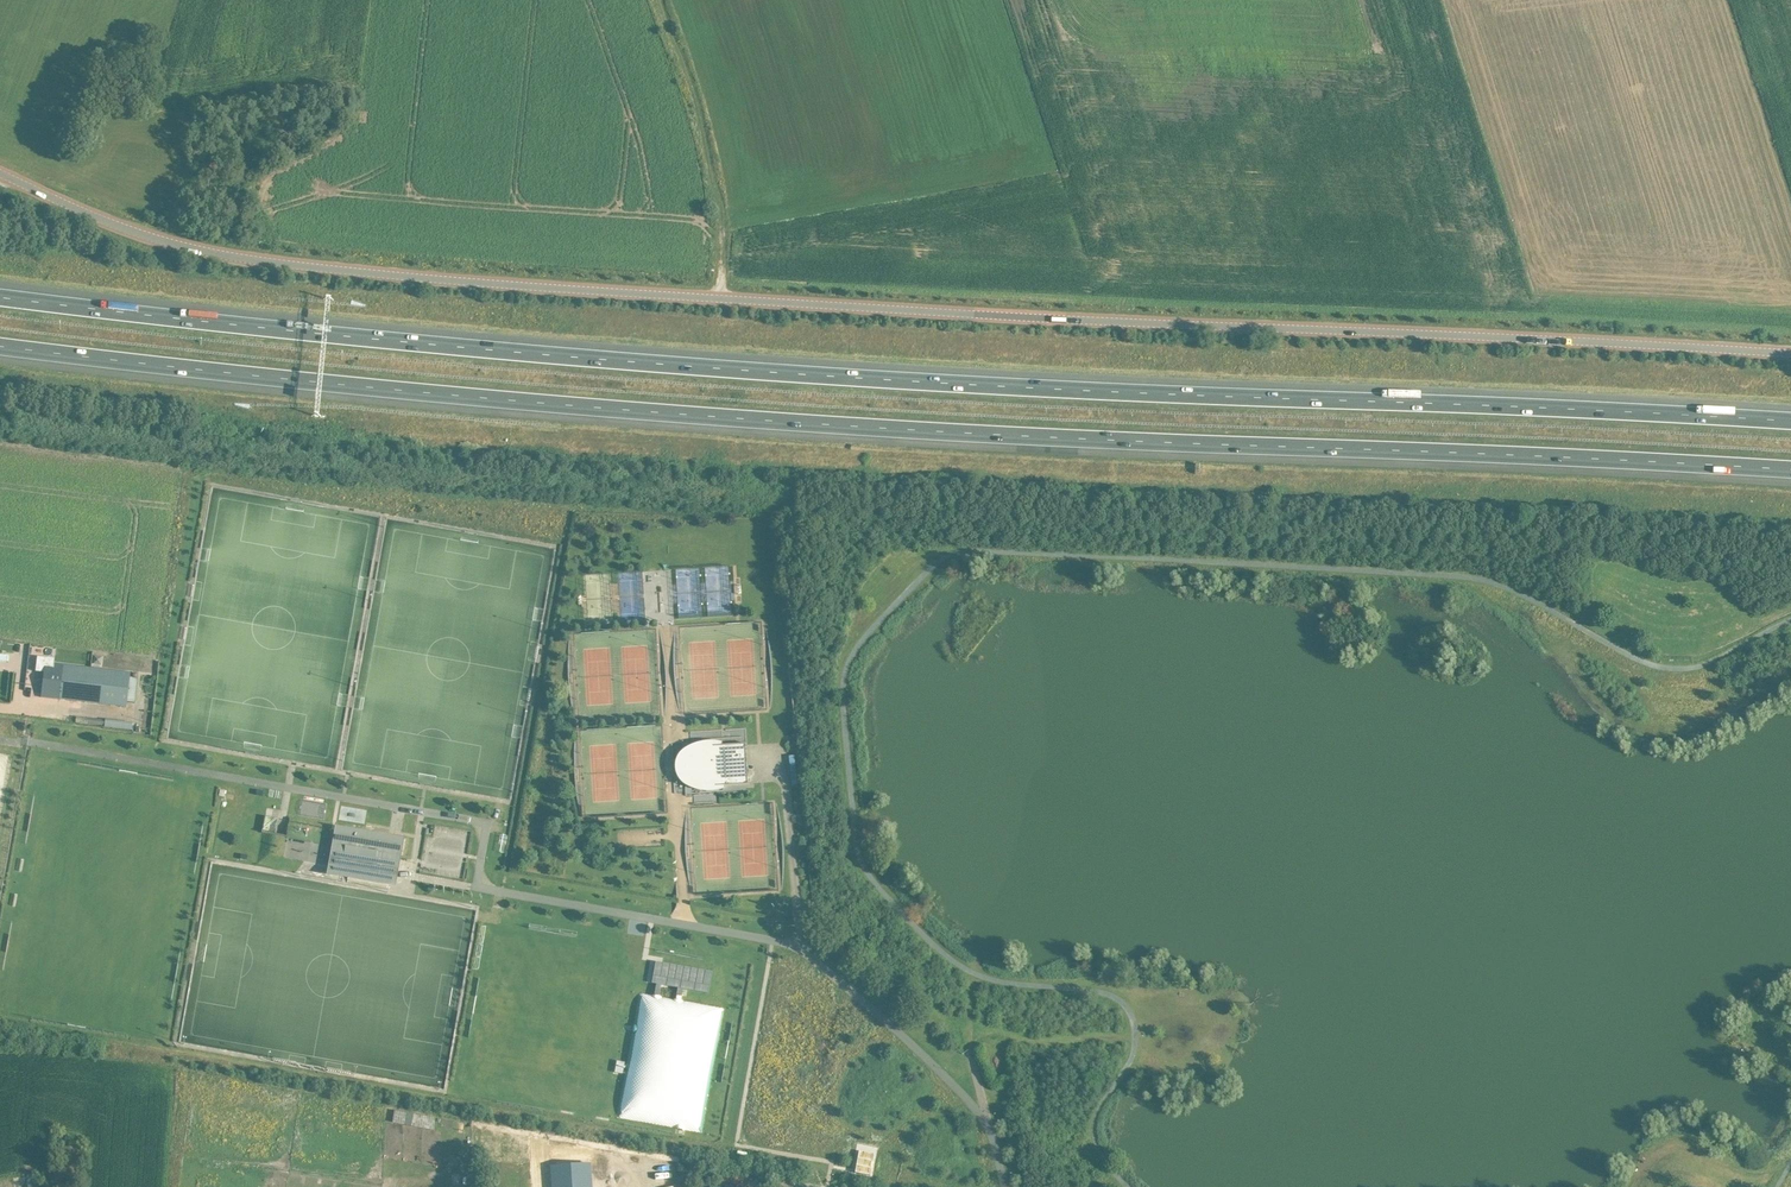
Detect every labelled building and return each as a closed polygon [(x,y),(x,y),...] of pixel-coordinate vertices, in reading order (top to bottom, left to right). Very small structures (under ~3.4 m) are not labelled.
[(37,657),(36,672),(44,673),(42,691),(41,697),(126,707),(127,702),(130,678),(130,673),(54,664),(54,658),(37,657)] [(722,746),(691,748),(693,787),(724,785),(747,784),(744,745),(722,746)] [(262,831),(262,832),(275,835),(272,855),(342,867),(345,868),(349,869),(352,869),(384,875),(385,869),(387,870),(396,871),(398,857),(411,859),(411,858),(398,856),(401,842),(401,840),(401,842),(390,840),(391,838),(390,838),(390,840),(380,838),(380,836),(379,838),(374,837),(375,831),(374,830),(373,837),(370,836),(371,830),(369,836),(370,835),(369,834),(369,836),(359,834),(359,833),(358,834),(348,832),(349,831),(348,831),(348,832),(338,830),(338,829),(337,830),(290,822),(287,836),(283,835),(283,836),(276,835),(276,834),(262,831)] [(632,1031),(617,1117),(676,1128),(686,1129),(702,1132),(724,1008),(681,1000),(682,997),(683,989),(688,990),(708,993),(712,972),(662,963),(656,962),(652,983),(656,984),(654,996),(639,993),(633,1026),(632,1031)] [(983,1047),(987,1061),(1004,1056),(1000,1042),(983,1047)] [(859,1151),(855,1173),(869,1176),(873,1154),(859,1151)]
